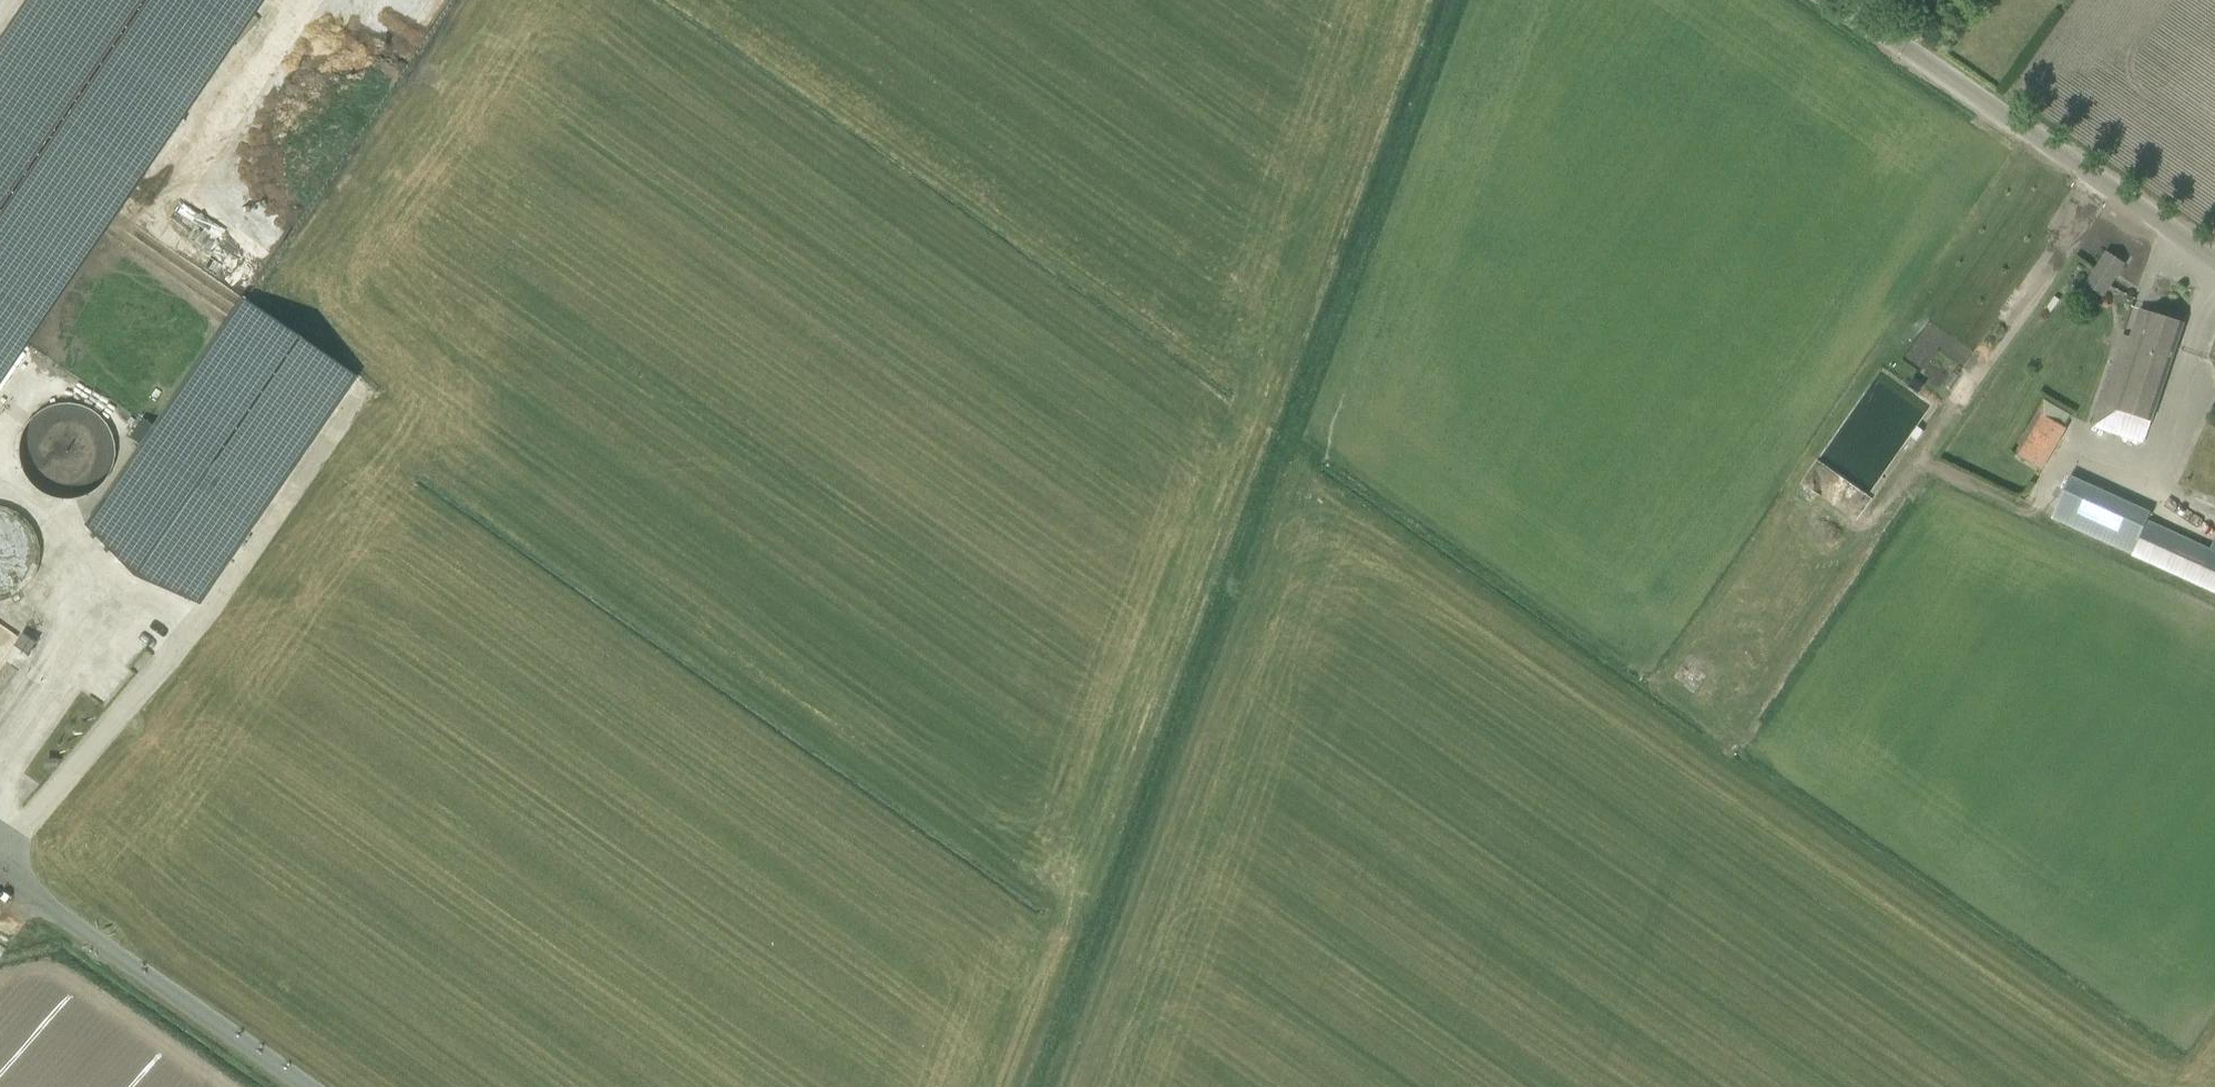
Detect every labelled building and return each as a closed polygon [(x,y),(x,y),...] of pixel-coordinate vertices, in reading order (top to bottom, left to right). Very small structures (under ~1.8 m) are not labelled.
[(243,0),(31,0),(0,45),(0,353),(91,221),(232,318),(245,299),(105,201),(243,0)] [(2108,288),(2109,289),(2125,264),(2107,252),(2097,268),(2114,279),(2108,288)] [(355,375),(245,299),(232,318),(93,519),(131,546),(128,558),(150,573),(161,567),(202,595),(355,375)] [(2141,341),(2123,335),(2093,425),(2145,442),(2185,323),(2150,312),(2141,341)] [(94,502),(118,420),(35,396),(18,457),(40,463),(34,485),(94,502)] [(2045,401),(2014,453),(2042,469),(2067,427),(2055,420),(2061,410),(2045,401)] [(2071,477),(2052,517),(2214,591),(2214,552),(2212,551),(2148,521),(2151,513),(2071,477)] [(27,596),(31,511),(0,510),(0,595),(27,596)] [(23,633),(14,646),(28,655),(37,642),(23,633)]
